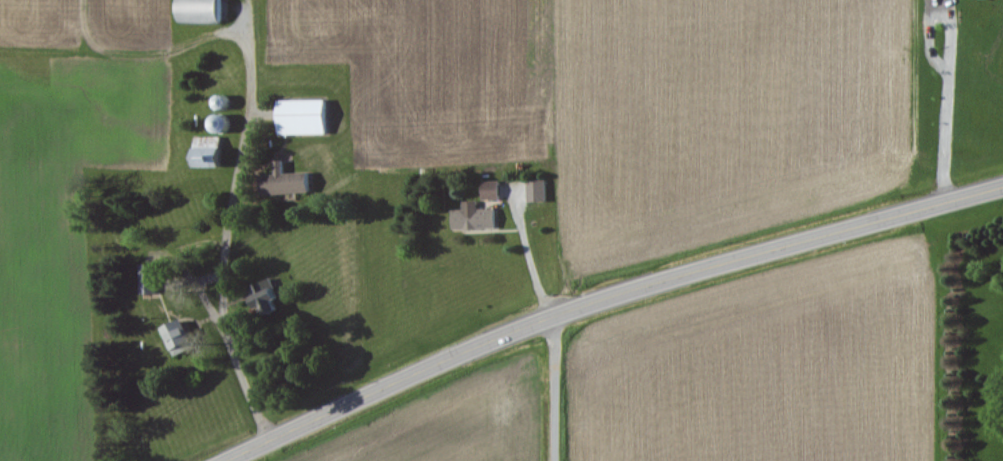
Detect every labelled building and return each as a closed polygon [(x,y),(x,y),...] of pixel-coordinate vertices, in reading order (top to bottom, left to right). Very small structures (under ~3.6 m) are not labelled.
[(226,0),(185,0),(185,26),(226,25),(226,0)] [(283,103),(284,137),(331,136),(331,102),(283,103)] [(533,204),(551,203),(551,182),(532,182),(533,204)] [(503,200),(503,183),(487,183),(487,200),(503,200)] [(457,212),(458,231),(498,230),(497,211),(482,211),(481,203),(468,203),(468,212),(457,212)] [(179,358),(199,350),(186,321),(167,329),(179,358)]
